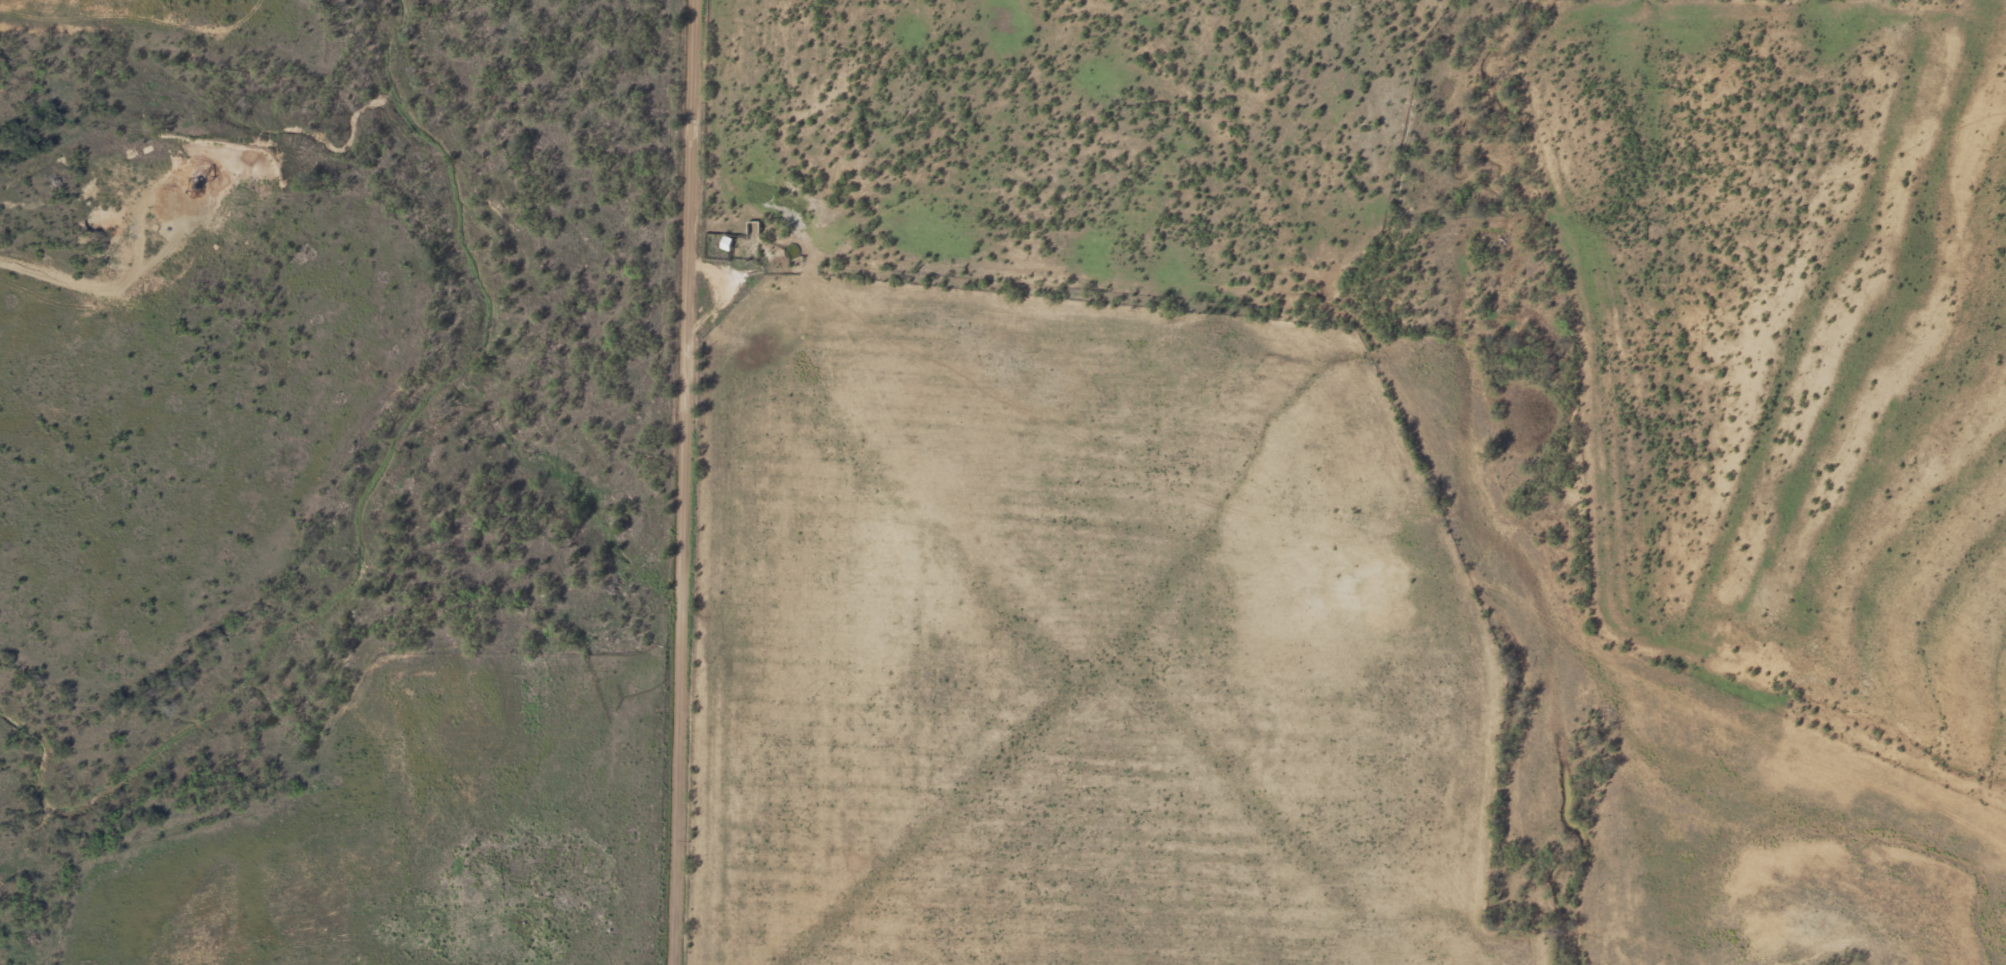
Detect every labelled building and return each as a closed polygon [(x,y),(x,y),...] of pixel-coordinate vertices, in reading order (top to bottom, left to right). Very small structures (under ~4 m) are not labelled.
[(747,236),(760,236),(760,223),(747,223),(747,236)]
